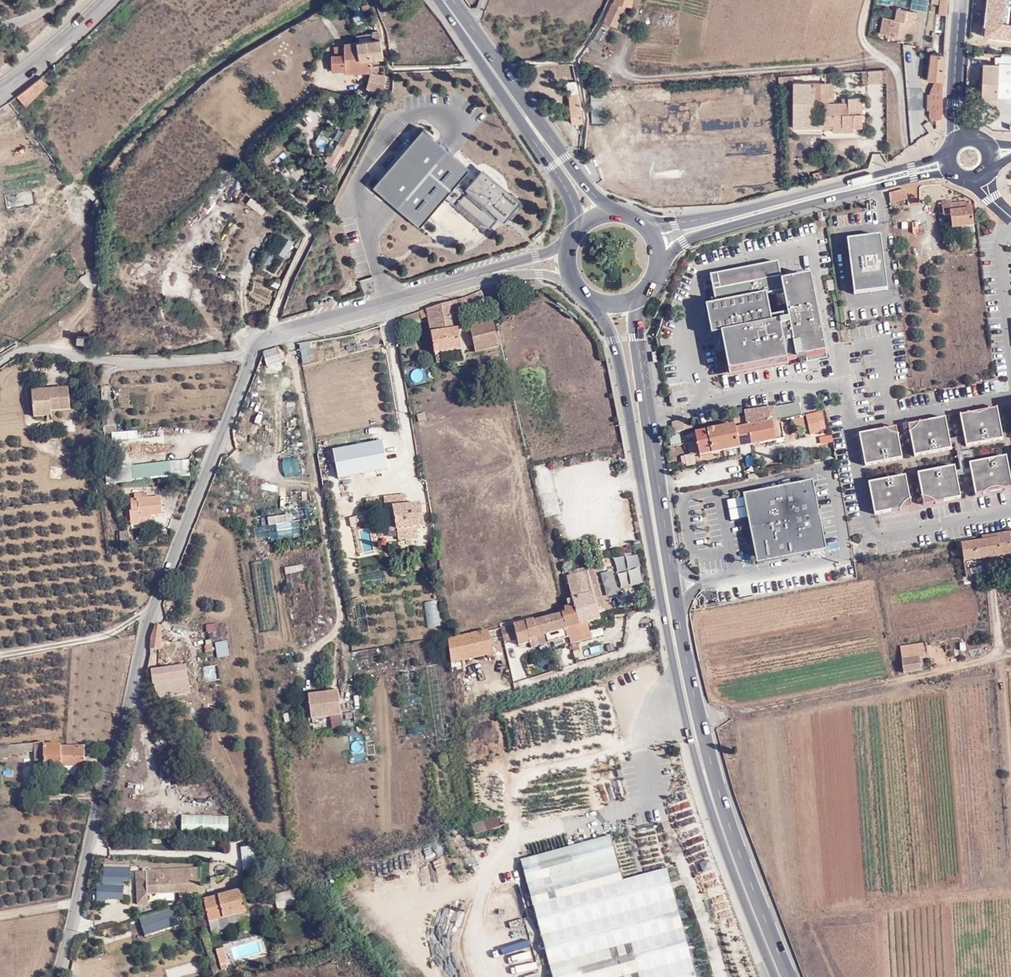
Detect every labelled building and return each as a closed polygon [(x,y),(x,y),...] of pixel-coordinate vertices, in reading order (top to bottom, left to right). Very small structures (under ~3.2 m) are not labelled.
[(605,15),(595,30),(604,35),(609,27),(614,30),(624,9),(627,10),(629,0),(611,0),(605,15)] [(943,0),(935,0),(935,8),(934,15),(942,16),(943,4),(943,0)] [(983,38),(1010,41),(1010,0),(988,0),(983,38)] [(338,6),(333,7),(338,17),(342,16),(338,6)] [(887,24),(886,38),(901,39),(901,37),(901,26),(908,26),(909,20),(909,13),(891,11),(890,24),(887,24)] [(901,26),(901,37),(913,38),(915,20),(909,20),(908,26),(901,26)] [(878,38),(886,38),(887,24),(878,23),(878,38)] [(378,42),(375,32),(366,33),(366,45),(378,42)] [(601,49),(589,40),(583,48),(596,57),(601,49)] [(366,45),(363,45),(364,62),(368,61),(380,59),(378,42),(366,45)] [(363,45),(352,46),(340,48),(341,57),(341,74),(366,71),(368,61),(364,62),(363,45)] [(1010,97),(1010,54),(1002,53),(1002,58),(995,57),(995,64),(983,63),(982,87),(966,87),(965,102),(974,102),(974,99),(997,100),(998,97),(1010,97)] [(942,118),(944,55),(930,54),(927,80),(935,81),(930,92),(930,95),(928,95),(928,110),(930,111),(929,117),(932,118),(933,120),(934,120),(936,120),(942,118)] [(341,74),(341,57),(328,58),(330,75),(341,74)] [(364,97),(373,96),(381,73),(381,69),(366,71),(361,82),(360,91),(364,97)] [(868,84),(887,83),(887,70),(868,71),(868,83),(868,84)] [(38,80),(14,99),(19,106),(43,87),(38,80)] [(811,92),(811,83),(793,83),(793,119),(814,119),(813,104),(813,92),(811,92)] [(829,98),(828,83),(811,83),(811,92),(813,92),(813,104),(824,104),(824,124),(833,124),(833,127),(854,127),(853,125),(862,124),(862,98),(853,98),(853,99),(842,99),(842,102),(834,103),(834,98),(829,98)] [(568,126),(582,125),(579,104),(574,84),(564,85),(568,126)] [(591,125),(602,124),(600,95),(589,96),(591,125)] [(814,119),(793,119),(793,129),(814,128),(814,119)] [(934,129),(928,122),(923,125),(929,133),(934,129)] [(331,149),(345,156),(359,132),(346,125),(331,149)] [(468,168),(421,129),(373,188),(420,226),(445,196),(455,185),(464,193),(458,201),(488,227),(496,217),(502,222),(519,202),(480,170),(465,186),(460,180),(468,168)] [(455,185),(445,196),(454,204),(458,201),(464,193),(455,185)] [(890,194),(892,202),(907,198),(906,189),(890,194)] [(30,191),(7,197),(9,205),(23,202),(22,199),(32,197),(30,191)] [(261,213),(266,207),(251,195),(247,201),(261,213)] [(948,217),(949,232),(972,229),(970,211),(968,211),(967,204),(949,206),(948,203),(941,204),(942,217),(948,217)] [(838,226),(860,223),(859,214),(837,217),(838,226)] [(295,236),(279,227),(276,232),(292,242),(295,236)] [(854,290),(888,286),(881,231),(847,235),(854,290)] [(722,331),(729,371),(827,352),(811,274),(784,279),(782,280),(778,260),(712,273),(717,302),(706,305),(712,333),(722,331)] [(264,283),(279,289),(283,281),(268,274),(264,283)] [(503,300),(499,288),(488,291),(491,303),(503,300)] [(483,307),(480,294),(463,300),(465,310),(483,307)] [(425,319),(432,356),(459,352),(454,320),(458,319),(457,312),(465,310),(463,300),(423,311),(425,319)] [(473,352),(497,346),(491,323),(469,328),(473,352)] [(261,356),(265,369),(280,365),(276,350),(262,353),(261,356)] [(46,415),(65,414),(63,393),(41,395),(27,396),(28,417),(46,415)] [(787,419),(793,418),(791,403),(778,406),(741,413),(742,417),(743,420),(744,427),(778,420),(787,419)] [(998,407),(961,414),(967,443),(1003,436),(998,407)] [(420,421),(427,419),(425,411),(418,413),(420,421)] [(821,432),(817,413),(793,418),(796,438),(821,432)] [(952,448),(949,415),(909,419),(913,453),(952,448)] [(687,419),(678,421),(679,428),(674,429),(675,433),(690,429),(687,419)] [(102,421),(104,440),(112,440),(110,420),(102,421)] [(778,420),(744,427),(747,446),(782,439),(778,420)] [(698,453),(698,456),(726,451),(738,448),(736,429),(736,425),(694,433),(695,441),(698,453)] [(736,429),(738,448),(741,447),(747,446),(744,427),(736,429)] [(895,427),(859,434),(865,464),(901,457),(895,427)] [(138,429),(113,431),(113,439),(138,438),(138,429)] [(687,456),(698,453),(695,441),(686,444),(687,456)] [(728,460),(739,457),(738,448),(726,451),(728,460)] [(777,450),(778,458),(792,455),(792,448),(777,450)] [(726,451),(698,456),(700,465),(728,460),(726,451)] [(971,464),(977,494),(1010,487),(1010,470),(1008,457),(971,464)] [(190,459),(121,463),(121,473),(107,474),(107,480),(191,475),(190,459)] [(365,467),(365,473),(389,470),(388,466),(388,463),(365,467)] [(956,466),(920,473),(925,502),(962,496),(956,466)] [(906,475),(869,482),(875,511),(911,505),(906,475)] [(392,487),(389,479),(378,481),(379,490),(392,487)] [(811,487),(741,500),(754,566),(755,568),(824,554),(811,487)] [(390,515),(394,539),(413,537),(412,529),(421,527),(419,506),(401,509),(401,498),(392,499),(392,496),(386,497),(386,500),(383,501),(385,516),(390,515)] [(126,532),(147,530),(146,518),(158,517),(157,500),(142,502),(142,497),(128,498),(128,504),(123,505),(126,532)] [(284,519),(244,525),(246,541),(286,535),(284,519)] [(368,521),(354,523),(358,553),(373,551),(368,521)] [(996,533),(997,540),(961,544),(963,559),(1009,554),(1009,545),(1010,545),(1010,531),(996,533)] [(123,534),(114,536),(117,552),(125,551),(123,534)] [(588,571),(598,610),(605,608),(600,592),(594,570),(588,571)] [(580,625),(588,624),(600,620),(598,610),(588,571),(567,576),(575,605),(580,625)] [(532,623),(498,632),(502,647),(515,644),(516,652),(547,644),(569,637),(590,631),(588,624),(580,625),(575,605),(565,609),(566,613),(533,625),(532,623)] [(217,623),(206,623),(206,632),(217,632),(217,623)] [(157,629),(157,628),(153,627),(152,627),(147,639),(147,650),(147,653),(157,653),(157,629)] [(590,631),(569,637),(571,644),(592,638),(590,631)] [(487,634),(447,643),(450,666),(493,655),(487,634)] [(217,656),(230,655),(228,639),(215,640),(217,656)] [(206,651),(213,650),(212,641),(205,642),(206,651)] [(898,647),(902,672),(920,669),(919,661),(926,660),(923,643),(898,647)] [(377,653),(363,655),(365,668),(379,666),(377,653)] [(144,674),(150,707),(183,701),(178,667),(144,674)] [(339,696),(311,700),(314,723),(342,719),(339,696)] [(68,742),(96,743),(96,740),(102,739),(114,698),(100,697),(99,706),(68,706),(68,742)] [(84,751),(63,750),(60,750),(59,748),(42,748),(42,746),(7,747),(6,755),(34,754),(33,782),(43,782),(44,770),(83,770),(84,751)] [(229,829),(229,814),(181,814),(181,830),(229,829)] [(471,827),(475,835),(504,825),(501,816),(471,827)] [(553,976),(696,976),(666,869),(622,881),(610,836),(521,860),(553,976)] [(231,853),(235,865),(256,857),(251,845),(231,853)] [(124,892),(123,862),(100,863),(100,882),(91,882),(92,904),(118,904),(118,892),(124,892)] [(144,895),(195,891),(196,884),(195,879),(195,872),(145,874),(144,895)] [(144,895),(145,874),(134,875),(134,907),(144,907),(144,895)] [(202,901),(208,923),(246,911),(239,889),(202,901)] [(271,897),(275,911),(293,906),(289,892),(271,897)] [(170,919),(178,917),(175,907),(153,914),(154,918),(168,913),(170,919)] [(82,976),(198,976),(186,940),(80,971),(82,976)]
